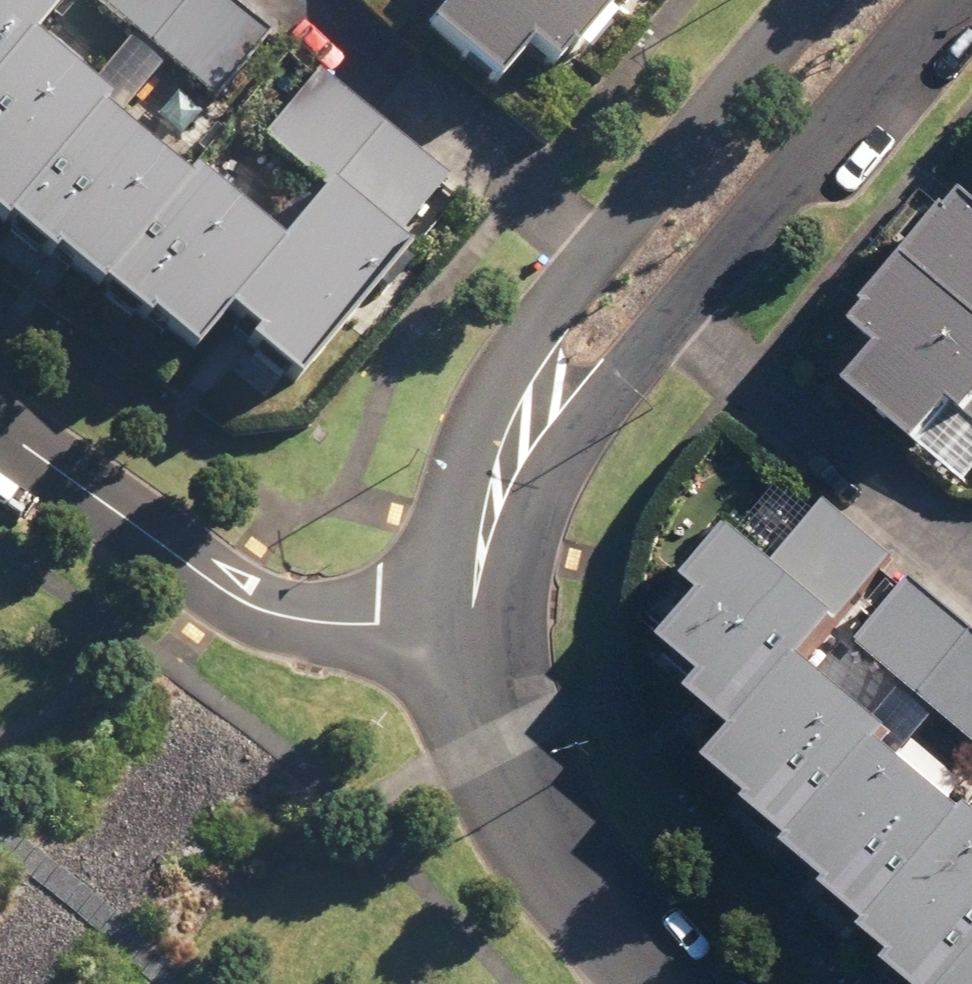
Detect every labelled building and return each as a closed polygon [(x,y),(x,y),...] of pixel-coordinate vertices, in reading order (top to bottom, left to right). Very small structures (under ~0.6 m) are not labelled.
[(288,435),(479,203),(322,74),(271,135),(336,189),(298,236),(52,35),(81,0),(0,0),(0,199),(288,435)] [(228,105),(282,40),(234,0),(101,0),(228,105)] [(544,107),(634,0),(415,0),(544,107)] [(843,361),(971,465),(971,203),(843,361)] [(971,725),(971,616),(837,501),(795,554),(746,518),(662,618),(770,723),(727,768),(913,983),(971,983),(971,786),(817,654),(844,618),(971,725)]
